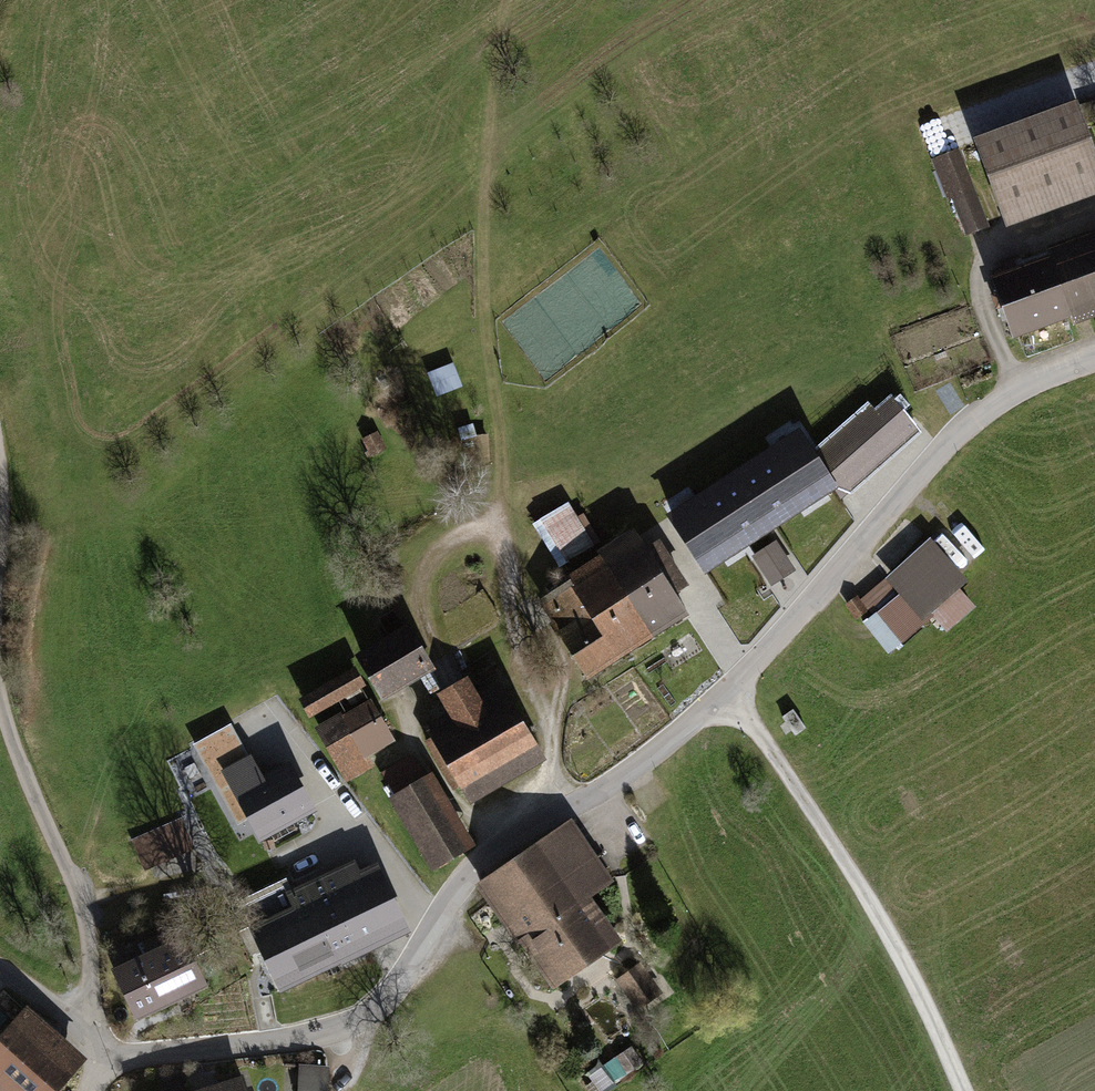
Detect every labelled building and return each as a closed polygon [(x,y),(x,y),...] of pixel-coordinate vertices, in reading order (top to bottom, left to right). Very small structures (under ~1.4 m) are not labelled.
[(972,135),(1005,225),(1094,193),(1094,148),(1077,97),(972,135)] [(958,147),(930,158),(947,200),(951,198),(966,234),(989,225),(958,147)] [(989,274),(1012,336),(1070,315),(1073,323),(1094,316),(1094,226),(1044,244),(1047,253),(989,274)] [(430,373),(437,396),(461,388),(453,365),(430,373)] [(870,404),(815,452),(839,488),(835,490),(841,500),(921,431),(891,397),(875,410),(870,404)] [(705,575),(835,490),(839,488),(815,452),(800,428),(666,515),(705,575)] [(575,509),(538,531),(564,575),(601,553),(575,509)] [(891,591),(858,619),(883,648),(962,580),(925,538),(879,578),(891,591)] [(643,541),(608,562),(659,645),(694,623),(643,541)] [(754,559),(772,591),(798,576),(780,544),(754,559)] [(591,685),(659,645),(608,562),(572,584),(575,588),(543,607),(591,685)] [(413,632),(361,663),(387,707),(440,676),(413,632)] [(355,673),(299,705),(312,727),(368,694),(355,673)] [(454,721),(428,735),(464,799),(543,755),(507,690),(484,702),(475,685),(443,703),(454,721)] [(369,763),(396,749),(374,705),(321,732),(349,787),(375,774),(369,763)] [(807,727),(793,708),(782,716),(795,735),(807,727)] [(229,723),(193,744),(238,824),(247,818),(260,840),(316,809),(288,759),(261,774),(249,753),(247,754),(229,723)] [(438,780),(393,805),(434,880),(479,855),(438,780)] [(182,818),(132,840),(145,871),(196,849),(182,818)] [(619,887),(576,826),(481,893),(524,954),(529,950),(563,998),(630,951),(596,903),(619,887)] [(305,880),(344,962),(411,931),(379,863),(359,872),(353,857),(305,880)] [(344,962),(305,880),(285,889),(292,903),(248,924),(280,992),(344,962)] [(181,933),(112,967),(136,1018),(206,984),(181,933)] [(648,971),(622,988),(642,1018),(668,1000),(648,971)] [(21,1016),(0,1039),(0,1090),(47,1090),(73,1062),(21,1016)] [(329,1067),(299,1067),(298,1090),(329,1090),(329,1067)] [(241,1080),(208,1090),(245,1090),(241,1080)]
